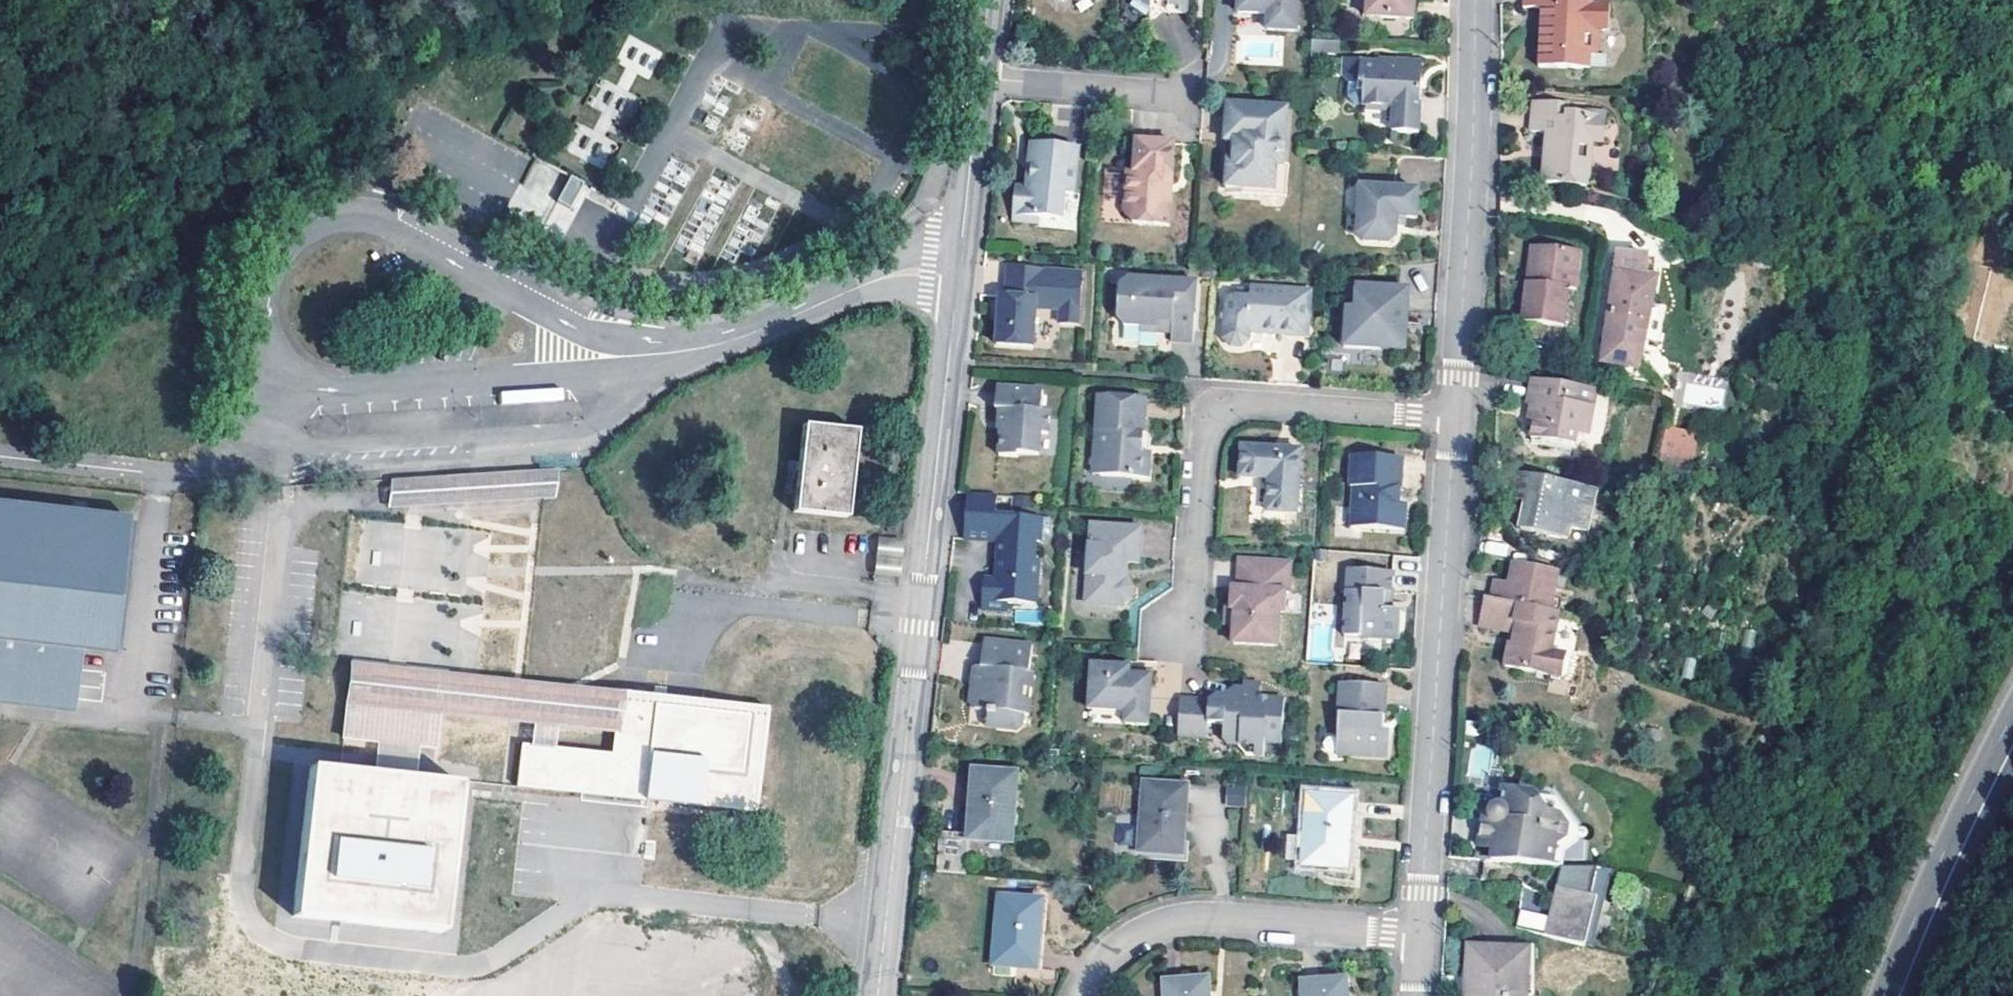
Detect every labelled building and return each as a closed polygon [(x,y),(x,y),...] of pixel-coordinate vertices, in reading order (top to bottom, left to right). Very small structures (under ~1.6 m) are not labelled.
[(1153,13),(1154,0),(1140,0),(1153,13)] [(1238,7),(1270,9),(1269,25),(1298,27),(1299,0),(1238,0),(1238,7)] [(1366,16),(1414,18),(1415,0),(1367,0),(1366,16)] [(1543,26),(1540,70),(1609,74),(1610,61),(1602,59),(1603,34),(1611,34),(1612,8),(1584,7),(1584,0),(1525,0),(1525,9),(1543,11),(1549,11),(1548,26),(1543,26)] [(1268,36),(1269,65),(1283,65),(1282,35),(1268,36)] [(1325,43),(1312,43),(1311,60),(1324,60),(1325,43)] [(1339,76),(1344,80),(1343,98),(1348,104),(1390,106),(1389,131),(1416,132),(1420,60),(1377,58),(1377,61),(1356,61),(1357,58),(1339,58),(1339,76)] [(1535,104),(1533,134),(1549,136),(1545,186),(1587,190),(1592,147),(1603,147),(1608,118),(1588,114),(1587,121),(1569,119),(1570,111),(1535,104)] [(1284,110),(1225,107),(1223,142),(1229,142),(1227,166),(1222,166),(1221,190),(1271,192),(1271,168),(1281,168),(1284,110)] [(1173,147),(1134,145),(1132,173),(1126,173),(1122,219),(1132,230),(1168,231),(1173,147)] [(1079,151),(1034,148),(1030,190),(1017,190),(1014,226),(1038,228),(1038,222),(1064,224),(1066,196),(1075,196),(1079,151)] [(1271,192),(1221,190),(1221,197),(1284,201),(1286,168),(1281,168),(1271,168),(1271,192)] [(571,175),(557,200),(569,207),(583,182),(571,175)] [(1416,192),(1356,189),(1353,236),(1362,245),(1387,245),(1394,238),(1395,217),(1416,218),(1416,192)] [(1533,247),(1529,285),(1535,285),(1540,248),(1533,247)] [(1583,255),(1540,248),(1535,285),(1529,285),(1524,323),(1565,328),(1570,291),(1578,292),(1583,255)] [(1638,370),(1657,281),(1648,280),(1648,261),(1617,257),(1603,364),(1638,370)] [(1080,277),(1007,272),(1005,299),(997,299),(994,349),(1030,351),(1032,328),(1058,329),(1057,342),(1076,343),(1080,277)] [(1126,281),(1115,288),(1113,315),(1123,325),(1137,326),(1137,331),(1170,333),(1170,343),(1192,344),(1195,286),(1126,281)] [(1409,292),(1356,290),(1354,312),(1345,313),(1342,349),(1378,351),(1378,347),(1395,347),(1401,342),(1402,316),(1407,315),(1409,292)] [(1248,303),(1225,302),(1222,339),(1229,346),(1243,347),(1248,342),(1249,334),(1306,338),(1309,294),(1249,291),(1248,303)] [(1528,406),(1529,407),(1537,408),(1534,423),(1531,441),(1573,448),(1575,436),(1588,439),(1597,391),(1532,380),(1528,406)] [(1722,408),(1725,388),(1686,382),(1683,402),(1722,408)] [(1045,394),(997,391),(996,413),(1002,414),(1001,434),(1003,434),(1002,461),(1022,462),(1022,460),(1044,461),(1045,440),(1052,440),(1053,418),(1045,418),(1045,394)] [(1146,401),(1097,399),(1093,478),(1148,481),(1150,455),(1144,454),(1146,401)] [(1537,408),(1529,407),(1527,422),(1534,423),(1537,408)] [(1693,462),(1698,432),(1664,425),(1658,455),(1693,462)] [(844,520),(853,432),(801,427),(791,514),(844,520)] [(1299,454),(1238,450),(1236,480),(1264,482),(1262,515),(1294,517),(1299,454)] [(1400,456),(1351,452),(1349,483),(1354,484),(1351,524),(1403,527),(1404,500),(1397,499),(1400,456)] [(1582,543),(1594,492),(1520,475),(1513,502),(1524,505),(1519,529),(1582,543)] [(561,478),(393,486),(390,512),(558,504),(561,478)] [(997,499),(968,496),(965,543),(1001,545),(999,579),(986,578),(984,608),(1008,609),(1007,607),(1037,608),(1039,564),(1032,563),(1033,545),(1040,545),(1042,522),(996,519),(997,499)] [(0,509),(0,684),(73,693),(78,647),(110,652),(126,526),(0,509)] [(358,583),(484,596),(491,532),(364,519),(358,583)] [(1090,520),(1085,597),(1122,600),(1123,598),(1126,594),(1127,585),(1124,581),(1124,578),(1120,578),(1121,569),(1125,570),(1125,563),(1138,564),(1140,530),(1140,523),(1090,520)] [(1234,627),(1233,647),(1278,649),(1281,617),(1285,617),(1285,597),(1290,597),(1291,566),(1239,563),(1238,592),(1232,593),(1232,606),(1231,615),(1231,626),(1234,627)] [(1501,584),(1497,602),(1542,612),(1545,599),(1549,600),(1555,574),(1519,566),(1516,582),(1515,587),(1501,584)] [(1393,571),(1342,568),(1341,588),(1345,588),(1342,633),(1398,637),(1400,610),(1390,610),(1390,604),(1393,571)] [(1545,599),(1542,612),(1556,615),(1559,602),(1549,600),(1545,599)] [(1483,629),(1513,635),(1518,636),(1517,641),(1516,647),(1512,646),(1508,667),(1553,677),(1557,656),(1553,655),(1561,616),(1556,615),(1542,612),(1497,602),(1490,600),(1483,629)] [(1224,626),(1231,626),(1231,615),(1232,606),(1224,606),(1224,626)] [(1329,659),(1329,639),(1309,640),(1309,660),(1329,659)] [(1031,649),(982,645),(980,670),(975,670),(970,674),(967,704),(976,712),(988,712),(989,715),(996,716),(996,722),(1000,729),(1017,730),(1023,725),(1023,721),(1030,720),(1033,677),(1030,676),(1031,649)] [(1567,658),(1557,656),(1553,677),(1563,679),(1567,658)] [(374,779),(411,783),(415,752),(434,754),(438,719),(531,729),(528,752),(550,755),(552,731),(613,738),(618,699),(349,668),(341,743),(377,748),(374,779)] [(1088,668),(1085,715),(1124,717),(1123,728),(1148,730),(1151,674),(1128,674),(1128,670),(1111,669),(1088,668)] [(78,695),(99,699),(104,673),(82,669),(78,695)] [(0,684),(0,702),(71,711),(73,693),(0,684)] [(1211,703),(1179,701),(1177,738),(1207,739),(1207,729),(1223,729),(1222,741),(1227,745),(1238,745),(1238,749),(1246,757),(1264,757),(1264,742),(1280,743),(1283,701),(1260,699),(1260,686),(1242,684),(1242,690),(1236,689),(1231,693),(1227,697),(1216,697),(1211,703)] [(1385,686),(1338,684),(1335,754),(1389,758),(1390,733),(1382,732),(1383,725),(1385,686)] [(528,752),(521,751),(516,793),(752,820),(764,716),(618,699),(613,738),(610,762),(550,755),(528,752)] [(988,728),(1000,729),(996,722),(996,716),(989,715),(988,728)] [(411,783),(374,779),(313,772),(296,918),(444,935),(461,789),(411,783)] [(936,874),(966,876),(969,843),(1009,846),(1015,778),(974,775),(969,837),(939,835),(936,874)] [(1553,869),(1558,850),(1569,843),(1572,829),(1563,820),(1551,817),(1541,797),(1538,792),(1508,786),(1505,800),(1496,804),(1495,805),(1494,808),(1495,809),(1497,812),(1501,814),(1500,816),(1488,813),(1483,842),(1496,845),(1493,859),(1553,869)] [(1185,793),(1143,789),(1139,856),(1179,859),(1181,830),(1185,793)] [(1246,790),(1229,789),(1228,808),(1245,809),(1246,790)] [(1541,797),(1551,817),(1563,820),(1572,829),(1569,843),(1558,850),(1553,869),(1564,870),(1568,857),(1583,846),(1585,837),(1575,823),(1557,802),(1546,794),(1541,797)] [(1351,804),(1309,800),(1304,867),(1345,871),(1348,839),(1351,804)] [(1115,826),(1116,845),(1134,844),(1133,825),(1115,826)] [(1483,842),(1480,856),(1493,859),(1496,845),(1483,842)] [(1597,875),(1560,874),(1557,887),(1563,888),(1592,896),(1597,875)] [(1559,901),(1563,888),(1557,887),(1553,899),(1559,901)] [(1592,896),(1563,888),(1559,901),(1553,899),(1544,936),(1585,946),(1598,897),(1592,896)] [(1041,905),(999,902),(993,969),(1035,973),(1037,946),(1041,905)] [(1469,948),(1467,974),(1468,974),(1466,995),(1525,995),(1528,952),(1469,948)] [(222,995),(302,995),(305,967),(226,960),(222,995)] [(375,975),(325,971),(323,995),(373,995),(375,975)] [(1345,982),(1302,983),(1303,995),(1346,995),(1345,982)] [(1204,983),(1162,985),(1162,995),(1205,995),(1204,983)]
